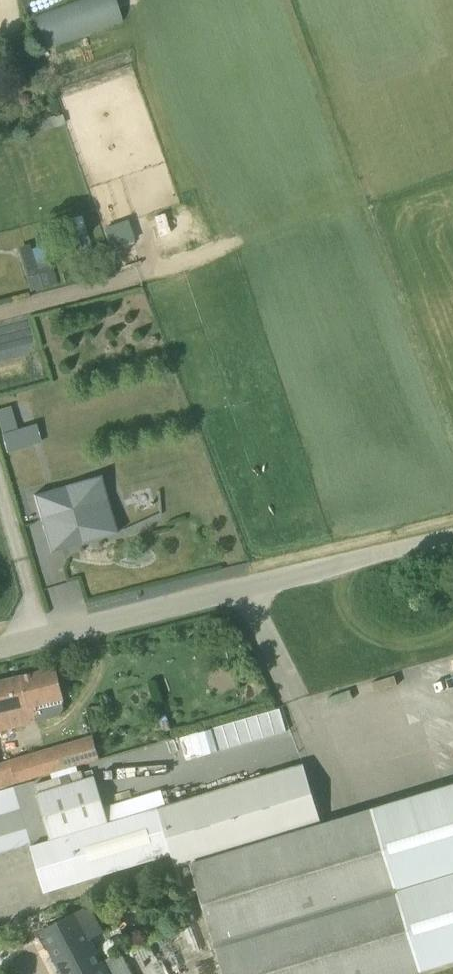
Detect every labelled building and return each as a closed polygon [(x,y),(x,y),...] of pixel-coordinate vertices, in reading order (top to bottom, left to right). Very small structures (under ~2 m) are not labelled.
[(54,116),(41,121),(45,130),(64,124),(61,116),(54,118),(54,116)] [(103,227),(110,248),(134,240),(127,219),(103,227)] [(58,284),(45,240),(18,247),(30,291),(58,284)] [(0,395),(0,406),(10,403),(7,393),(0,395)] [(14,418),(11,407),(0,410),(0,422),(14,418)] [(7,453),(35,445),(29,426),(18,430),(3,434),(1,435),(7,453)] [(83,543),(81,538),(96,534),(97,539),(118,533),(113,516),(100,520),(96,504),(108,500),(106,494),(95,477),(34,495),(44,531),(46,530),(55,548),(56,551),(83,543)] [(40,721),(59,717),(64,708),(62,699),(65,699),(57,668),(0,682),(0,731),(40,721)] [(280,709),(213,729),(219,751),(287,731),(280,709)] [(187,761),(205,755),(199,733),(198,732),(180,738),(187,761)] [(100,760),(93,734),(0,762),(0,789),(100,760)] [(108,823),(51,840),(31,846),(45,892),(172,854),(176,869),(192,865),(225,973),(411,973),(452,961),(452,785),(322,825),(304,764),(108,823)] [(37,794),(51,840),(108,823),(104,808),(95,777),(37,794)] [(75,914),(42,931),(43,932),(39,934),(46,947),(50,945),(65,973),(105,973),(75,914)]
